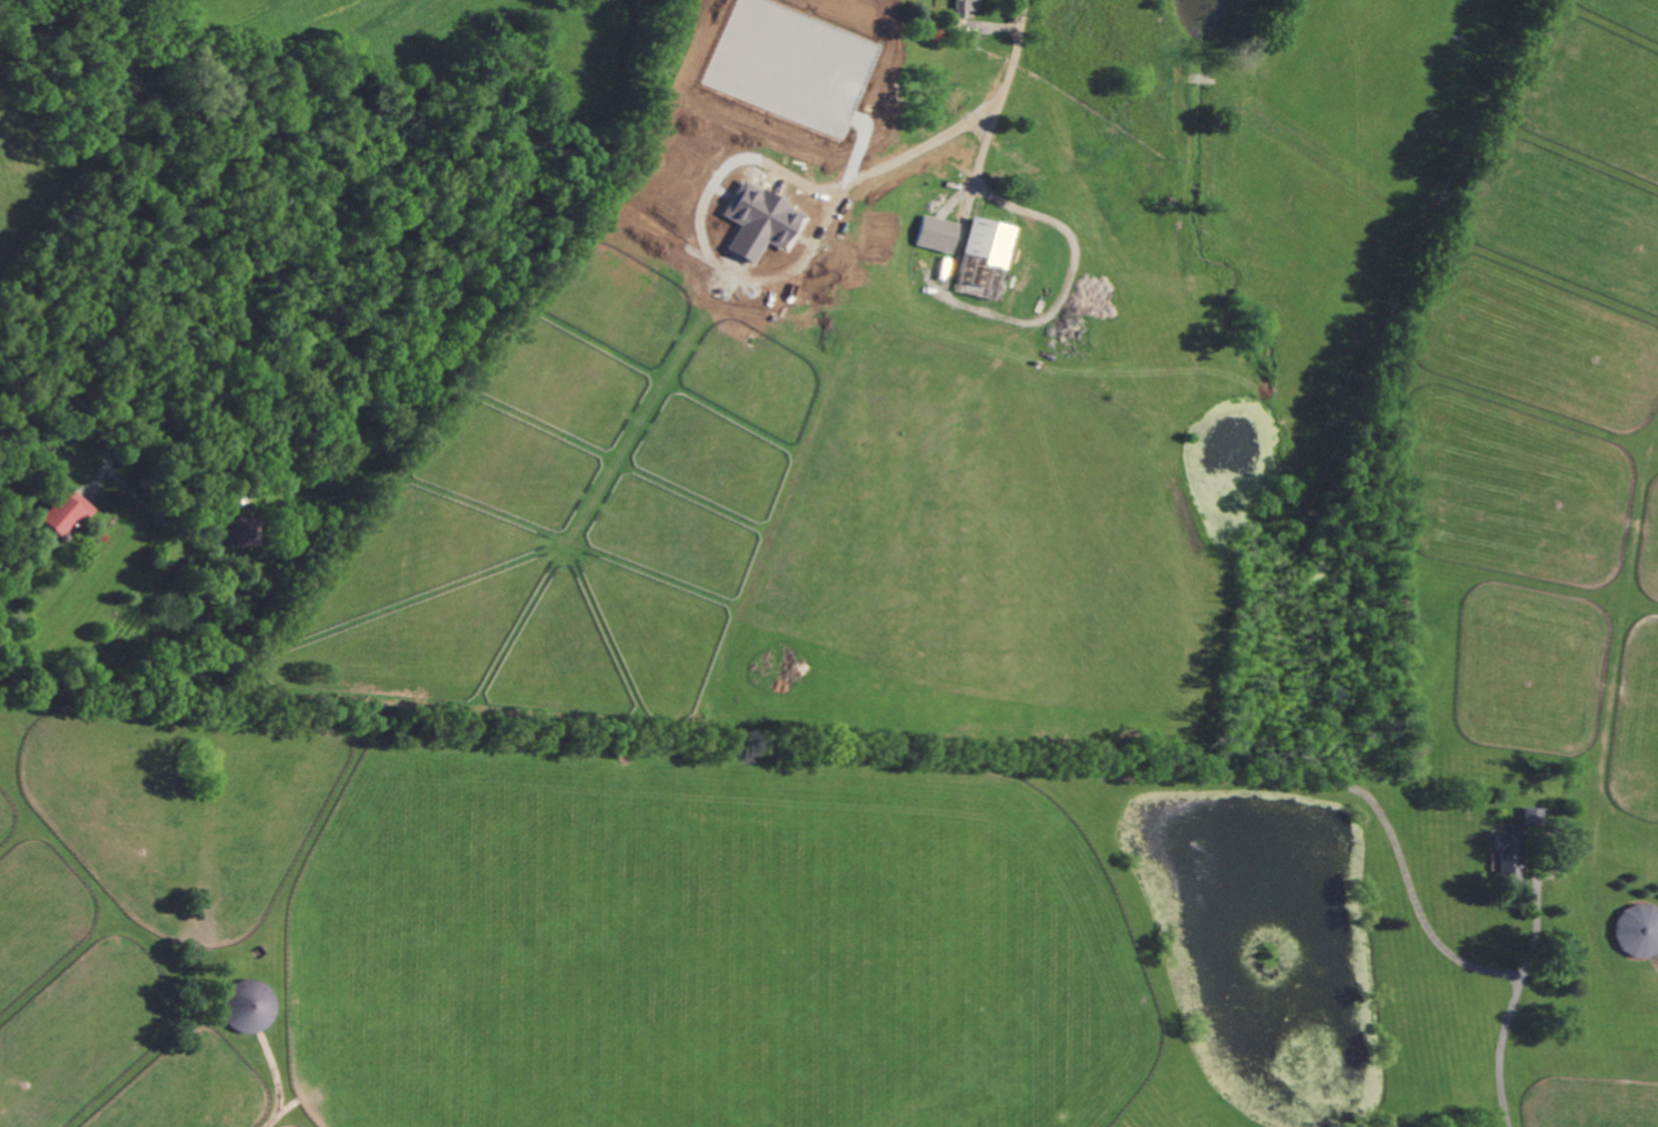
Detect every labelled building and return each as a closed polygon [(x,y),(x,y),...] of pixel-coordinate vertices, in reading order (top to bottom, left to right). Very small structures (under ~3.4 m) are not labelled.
[(959,224),(924,214),(916,245),(951,254),(959,224)] [(954,292),(998,301),(1014,226),(970,216),(954,292)] [(40,520),(58,537),(65,530),(70,535),(94,509),(70,487),(40,520)] [(225,516),(226,546),(257,546),(256,515),(225,516)] [(1523,826),(1545,827),(1546,809),(1524,808),(1523,826)] [(1500,851),(1499,883),(1522,884),(1522,837),(1495,836),(1495,851),(1500,851)]
